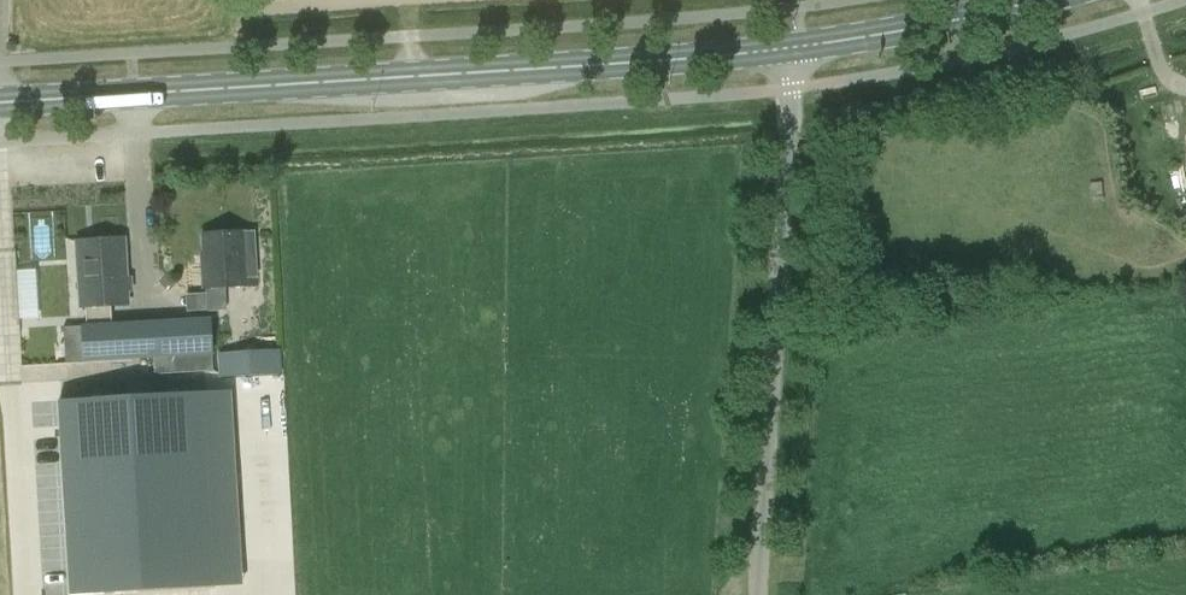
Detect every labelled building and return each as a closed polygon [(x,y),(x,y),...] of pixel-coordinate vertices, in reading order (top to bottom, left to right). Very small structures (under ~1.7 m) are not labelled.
[(203,265),(204,287),(257,284),(254,233),(203,235),(205,265),(203,265)] [(112,325),(111,305),(127,304),(124,240),(77,243),(80,307),(86,306),(87,326),(112,325)] [(87,326),(64,328),(66,363),(153,358),(154,375),(213,371),(210,319),(112,325),(87,326)] [(280,350),(219,354),(220,378),(282,375),(280,350)] [(203,390),(59,398),(70,592),(214,584),(203,390)]
